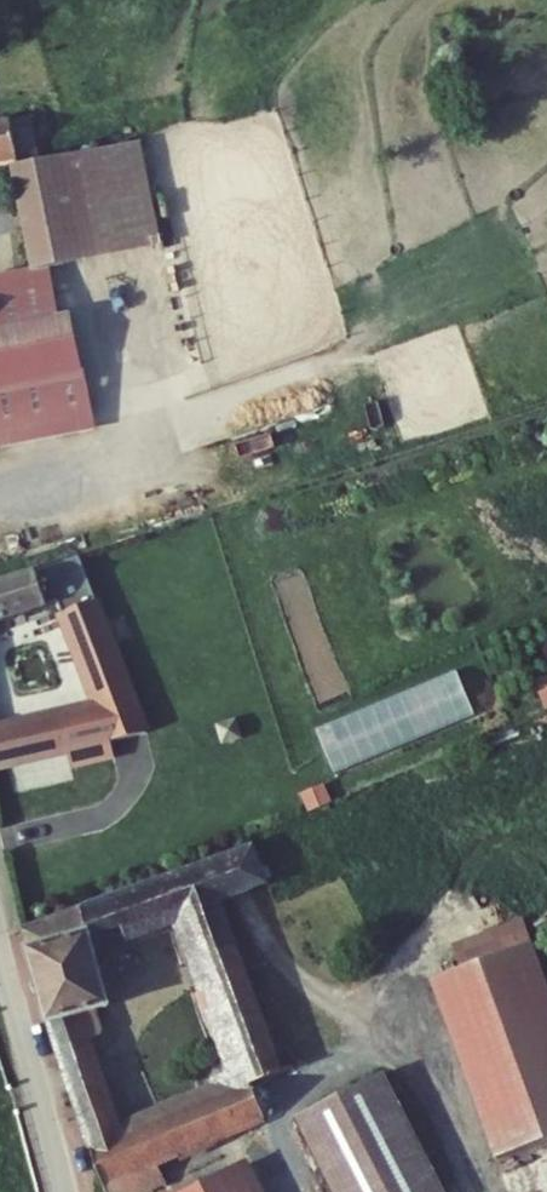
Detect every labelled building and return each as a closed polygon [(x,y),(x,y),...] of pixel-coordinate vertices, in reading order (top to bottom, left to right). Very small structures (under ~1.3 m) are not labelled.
[(2,161),(25,269),(74,258),(52,147),(41,149),(35,118),(0,124),(0,162),(2,161)] [(129,131),(52,147),(74,258),(151,242),(129,131)] [(74,258),(25,269),(27,277),(31,299),(80,289),(74,258)] [(36,323),(31,299),(27,277),(0,283),(0,330),(36,323)] [(0,330),(0,447),(92,427),(69,316),(36,323),(0,330)] [(81,541),(0,571),(0,614),(63,592),(97,678),(133,665),(81,541)] [(94,700),(103,729),(151,710),(133,665),(97,678),(105,696),(94,700)] [(315,725),(333,773),(476,718),(458,670),(315,725)] [(103,729),(94,700),(54,712),(53,706),(38,710),(37,705),(2,715),(0,705),(0,754),(103,729)] [(24,922),(98,1191),(126,1191),(163,1182),(159,1159),(250,1120),(237,1083),(279,1067),(228,895),(274,878),(257,836),(24,922)] [(479,1157),(546,1135),(546,1008),(528,945),(423,979),(479,1157)] [(277,1120),(308,1191),(419,1191),(371,1079),(277,1120)] [(212,1172),(166,1191),(220,1191),(212,1172)]
